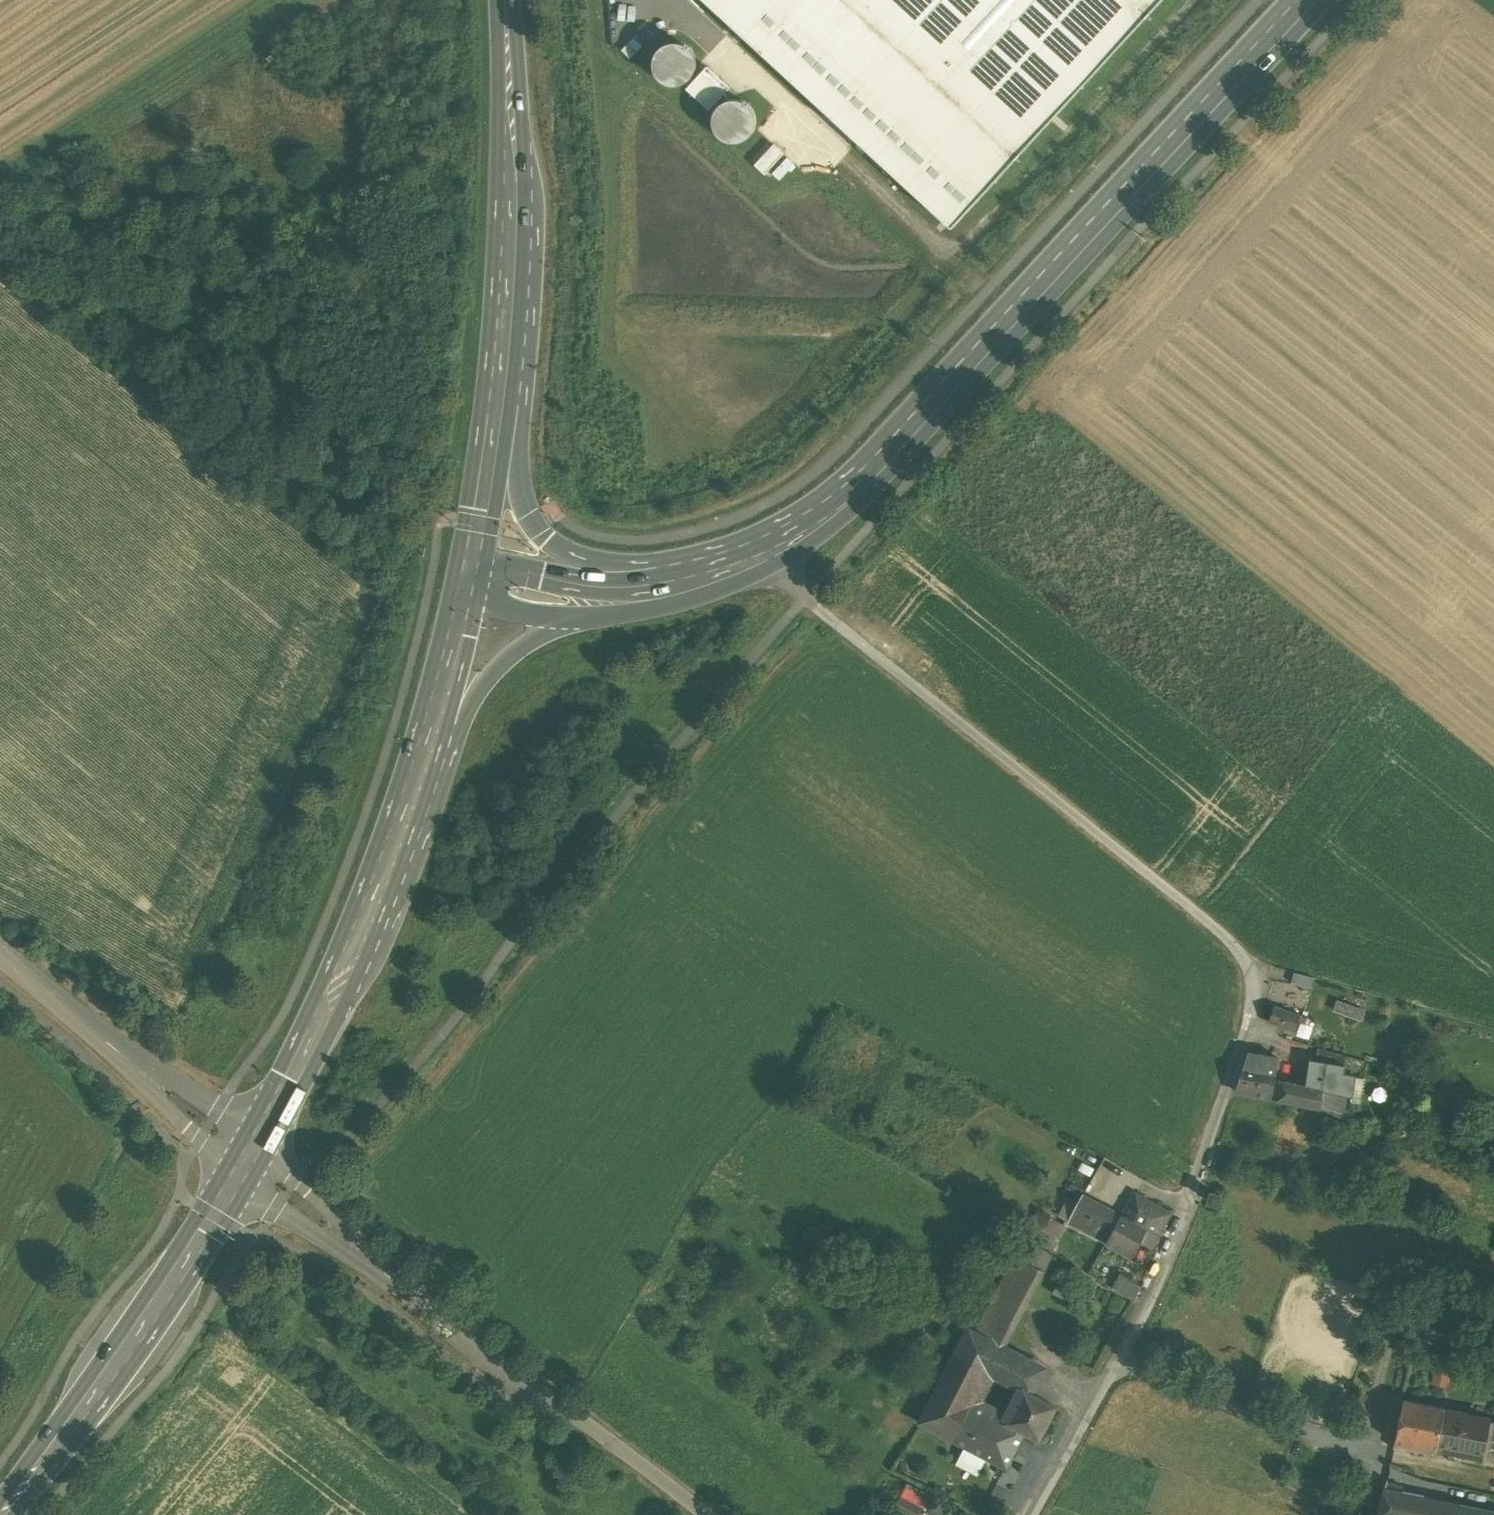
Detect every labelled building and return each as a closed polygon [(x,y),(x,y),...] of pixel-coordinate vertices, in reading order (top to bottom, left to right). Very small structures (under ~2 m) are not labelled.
[(951,227),(1161,0),(704,0),(951,227)] [(653,58),(653,65),(655,72),(660,80),(668,84),(675,85),(682,83),(690,78),(694,71),(695,64),(694,55),(689,48),(681,44),(673,42),(664,45),(657,50),(653,58)] [(707,66),(686,89),(709,110),(730,87),(707,66)] [(713,114),(712,123),(715,131),(719,137),(727,141),(734,142),(743,140),(749,136),(753,130),(755,121),(753,112),(749,106),(741,101),(733,99),(726,101),(718,106),(713,114)] [(774,144),(755,165),(765,174),(784,153),(774,144)] [(1311,990),(1314,979),(1294,973),(1291,984),(1311,990)] [(1334,1012),(1361,1021),(1365,1010),(1338,1001),(1334,1012)] [(1300,1017),(1274,1007),(1269,1022),(1295,1031),(1298,1022),(1300,1017)] [(1280,1047),(1302,1050),(1303,1041),(1281,1039),(1280,1047)] [(1316,1060),(1346,1065),(1347,1055),(1318,1048),(1316,1060)] [(1278,1057),(1248,1052),(1244,1065),(1276,1070),(1278,1057)] [(1316,1060),(1309,1059),(1304,1086),(1323,1091),(1321,1113),(1347,1121),(1356,1075),(1345,1073),(1346,1065),(1316,1060)] [(1276,1070),(1244,1065),(1235,1091),(1270,1097),(1275,1079),(1276,1070)] [(1275,1079),(1270,1097),(1271,1097),(1271,1098),(1306,1106),(1319,1110),(1319,1112),(1321,1113),(1323,1091),(1304,1086),(1275,1079)] [(1081,1188),(1072,1184),(1070,1187),(1079,1192),(1081,1188)] [(1136,1192),(1120,1216),(1146,1231),(1140,1242),(1153,1249),(1171,1213),(1136,1192)] [(1219,1196),(1211,1193),(1208,1202),(1216,1205),(1219,1196)] [(1120,1216),(1083,1196),(1069,1222),(1107,1242),(1120,1216)] [(1045,1227),(1036,1240),(1051,1250),(1055,1244),(1051,1243),(1063,1225),(1045,1212),(1037,1222),(1045,1227)] [(1146,1231),(1120,1216),(1107,1242),(1132,1257),(1146,1231)] [(1016,1257),(1044,1271),(1053,1254),(1025,1239),(1016,1257)] [(1044,1271),(1016,1257),(976,1332),(1004,1347),(1044,1271)] [(1121,1275),(1114,1288),(1135,1300),(1142,1287),(1121,1275)] [(976,1332),(968,1328),(954,1355),(989,1373),(1022,1390),(1031,1395),(1045,1368),(1004,1347),(976,1332)] [(989,1373),(954,1355),(919,1423),(954,1441),(973,1404),(989,1373)] [(1031,1395),(1022,1390),(1006,1421),(1006,1422),(1023,1431),(1038,1439),(1055,1407),(1031,1395)] [(1444,1408),(1403,1400),(1394,1443),(1435,1450),(1440,1427),(1444,1408)] [(1006,1421),(973,1404),(954,1441),(962,1445),(1005,1467),(1023,1431),(1006,1422),(1006,1421)] [(1490,1421),(1465,1416),(1462,1431),(1458,1455),(1482,1459),(1490,1421)] [(1490,1421),(1482,1459),(1493,1462),(1493,1422),(1490,1421)] [(1462,1431),(1440,1427),(1435,1450),(1458,1455),(1462,1431)] [(1005,1467),(962,1445),(954,1462),(996,1484),(1005,1467)] [(1383,1493),(1379,1514),(1457,1514),(1458,1509),(1383,1493)] [(900,1497),(894,1509),(906,1514),(918,1514),(922,1508),(900,1497)]
